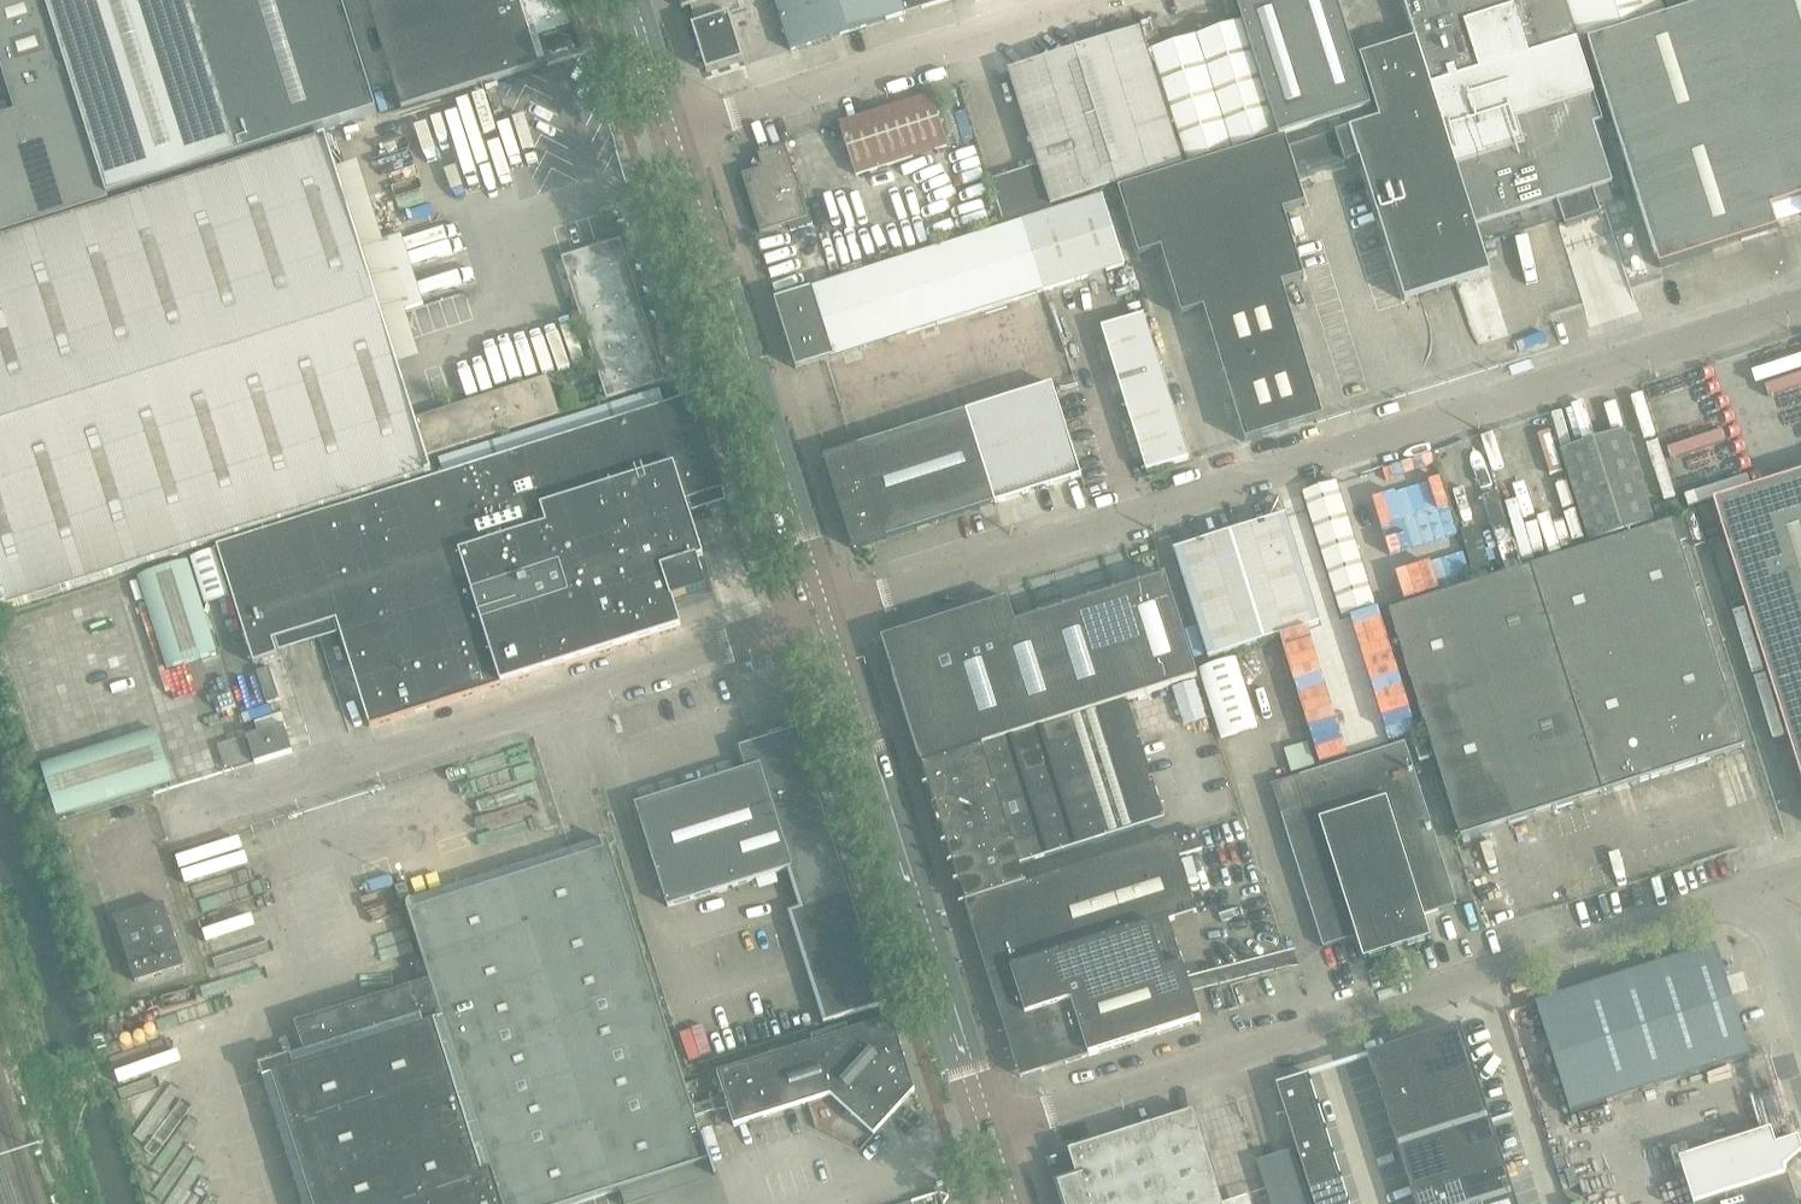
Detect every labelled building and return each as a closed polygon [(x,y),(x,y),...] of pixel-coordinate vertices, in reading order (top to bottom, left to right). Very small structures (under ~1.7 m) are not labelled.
[(0,6),(0,45),(54,28),(45,0),(18,0),(0,6)] [(54,28),(65,63),(76,98),(109,200),(240,159),(189,0),(45,0),(54,28)] [(240,159),(378,115),(341,0),(189,0),(240,159)] [(402,112),(548,66),(541,44),(573,34),(579,49),(581,48),(564,10),(560,0),(367,0),(402,112)] [(682,10),(691,8),(715,0),(679,0),(682,10)] [(707,72),(702,74),(702,75),(744,62),(737,40),(724,0),(715,0),(691,8),(696,26),(692,27),(707,72)] [(790,52),(905,15),(901,0),(774,0),(790,52)] [(905,15),(951,0),(901,0),(905,15)] [(1336,0),(1235,0),(1279,137),(1371,108),(1336,0)] [(1361,59),(1376,107),(1577,43),(1577,42),(1564,0),(1403,0),(1416,41),(1361,59)] [(1577,42),(1665,15),(1660,0),(1564,0),(1577,42)] [(1588,44),(1631,179),(1659,269),(1777,231),(1767,199),(1800,189),(1800,0),(1728,0),(1588,44)] [(1669,13),(1711,0),(1665,0),(1669,13)] [(1151,54),(1186,165),(1278,136),(1242,24),(1151,54)] [(0,45),(0,65),(5,82),(65,63),(54,28),(0,45)] [(1039,167),(990,182),(1004,224),(1184,166),(1141,30),(1009,72),(1039,167)] [(571,36),(552,42),(556,54),(575,48),(571,36)] [(1380,121),(1351,131),(1360,162),(1405,303),(1491,275),(1480,239),(1484,237),(1484,236),(1560,212),(1565,227),(1600,215),(1595,201),(1624,191),(1603,124),(1577,43),(1376,107),(1380,121)] [(65,63),(5,82),(16,117),(76,98),(65,63)] [(911,159),(948,148),(932,96),(840,125),(856,177),(911,159)] [(0,122),(0,217),(6,237),(110,204),(109,200),(76,98),(16,117),(0,122)] [(1360,162),(1351,131),(1288,150),(1298,181),(1360,162)] [(1285,140),(1119,192),(1139,259),(1161,252),(1182,318),(1204,311),(1245,444),(1266,437),(1323,419),(1282,287),(1304,280),(1284,214),(1306,207),(1298,181),(1288,150),(1285,140)] [(0,245),(0,603),(3,613),(433,476),(427,458),(559,416),(548,379),(415,421),(326,142),(0,245)] [(785,147),(757,156),(757,157),(758,157),(761,165),(758,171),(743,176),(743,175),(742,175),(760,235),(780,228),(789,225),(791,232),(813,225),(804,199),(802,200),(785,147)] [(1064,210),(1086,279),(1124,267),(1102,198),(1064,210)] [(1024,223),(1046,292),(1086,279),(1064,210),(1024,223)] [(620,242),(563,260),(607,401),(665,383),(620,242)] [(1144,316),(1102,329),(1147,473),(1189,460),(1144,316)] [(1052,386),(994,404),(1023,496),(1082,478),(1052,386)] [(687,598),(687,597),(707,591),(704,581),(698,563),(705,561),(686,504),(725,491),(695,399),(218,550),(254,666),(279,658),(274,643),(337,623),(370,729),(683,630),(674,602),(687,598)] [(994,404),(967,413),(996,505),(1023,496),(994,404)] [(903,433),(932,525),(996,505),(967,413),(903,433)] [(1549,416),(1482,437),(1523,566),(1590,544),(1561,452),(1549,416)] [(1625,432),(1561,452),(1590,544),(1654,524),(1625,432)] [(903,433),(824,458),(853,550),(932,525),(903,433)] [(1482,437),(1432,453),(1473,581),(1523,566),(1482,437)] [(1715,506),(1715,503),(1713,503),(1800,779),(1800,478),(1715,506)] [(1336,483),(1303,493),(1342,618),(1375,608),(1336,483)] [(1677,501),(1654,509),(1659,522),(1682,515),(1677,501)] [(1285,517),(1175,552),(1209,660),(1319,625),(1285,517)] [(1728,754),(1744,749),(1673,523),(1389,613),(1461,839),(1599,795),(1600,795),(1604,795),(1604,794),(1728,754)] [(221,657),(192,566),(137,583),(166,675),(221,657)] [(1008,600),(882,640),(922,766),(1127,701),(1197,679),(1165,578),(1016,625),(1008,600)] [(1375,682),(1401,673),(1386,628),(1360,637),(1375,682)] [(1237,659),(1201,670),(1223,738),(1259,727),(1237,659)] [(270,669),(257,673),(267,706),(280,701),(270,669)] [(1127,701),(922,766),(922,768),(923,768),(935,806),(941,825),(960,884),(959,885),(965,904),(1026,885),(1020,866),(1165,820),(1140,740),(1128,704),(1127,701)] [(791,869),(804,912),(793,915),(827,1022),(823,1023),(824,1025),(887,1005),(887,1003),(883,1004),(830,836),(834,835),(800,726),(735,747),(743,773),(636,806),(668,908),(791,869)] [(284,727),(247,738),(255,765),(293,753),(284,727)] [(156,732),(41,768),(57,819),(172,783),(156,732)] [(1405,744),(1272,786),(1323,949),(1356,938),(1364,961),(1431,940),(1424,917),(1457,906),(1405,744)] [(1307,744),(1285,751),(1292,773),(1314,767),(1307,744)] [(1179,858),(1202,851),(1196,831),(1026,885),(965,904),(1021,1079),(1201,1022),(1169,922),(1197,913),(1179,858)] [(259,1068),(302,1203),(577,1203),(620,1191),(622,1190),(709,1162),(703,1145),(706,1144),(704,1138),(702,1139),(696,1118),(728,1108),(734,1128),(831,1097),(868,1131),(874,1137),(915,1092),(900,1045),(892,1020),(884,1023),(878,1025),(876,1022),(848,1031),(847,1028),(812,1039),(814,1045),(731,1071),(718,1075),(725,1099),(693,1109),(610,846),(609,845),(609,844),(608,844),(608,843),(607,843),(607,842),(606,842),(606,841),(605,841),(604,841),(603,841),(602,841),(601,841),(412,901),(411,901),(411,902),(410,902),(409,902),(409,903),(408,903),(408,904),(407,904),(407,905),(407,906),(407,907),(407,908),(407,909),(407,910),(430,983),(433,991),(298,1033),(305,1054),(259,1068)] [(164,905),(116,920),(136,984),(184,968),(164,905)] [(1536,1006),(1530,1007),(1532,1015),(1538,1013),(1570,1114),(1750,1057),(1714,947),(1535,1004),(1536,1006)] [(1474,1070),(1460,1028),(1414,1043),(1427,1085),(1474,1070)] [(1427,1085),(1414,1043),(1367,1057),(1381,1099),(1427,1085)] [(1482,1095),(1474,1070),(1427,1085),(1435,1110),(1482,1095)] [(1319,1107),(1309,1076),(1276,1086),(1277,1087),(1286,1118),(1319,1107)] [(1435,1110),(1427,1085),(1381,1099),(1389,1124),(1435,1110)] [(1775,1091),(1756,1095),(1763,1130),(1782,1127),(1775,1091)] [(1490,1120),(1482,1095),(1435,1110),(1443,1135),(1490,1120)] [(1327,1131),(1319,1107),(1286,1118),(1294,1142),(1327,1131)] [(1443,1135),(1435,1110),(1389,1124),(1397,1150),(1443,1135)] [(1193,1114),(1047,1161),(1061,1203),(1222,1203),(1193,1114)] [(1498,1146),(1490,1120),(1443,1135),(1451,1160),(1498,1146)] [(1334,1155),(1327,1131),(1294,1142),(1302,1166),(1334,1155)] [(1679,1161),(1693,1203),(1794,1203),(1784,1171),(1800,1156),(1800,1148),(1799,1140),(1776,1147),(1772,1132),(1679,1161)] [(1451,1160),(1443,1135),(1397,1150),(1405,1175),(1451,1160)] [(1506,1171),(1498,1146),(1451,1160),(1459,1186),(1506,1171)] [(1256,1163),(1269,1203),(1309,1203),(1292,1152),(1269,1159),(1256,1163)] [(1342,1180),(1334,1155),(1302,1166),(1309,1190),(1342,1180)] [(1459,1186),(1451,1160),(1405,1175),(1413,1200),(1459,1186)] [(1506,1171),(1459,1186),(1465,1203),(1489,1203),(1514,1196),(1506,1171)] [(1342,1180),(1309,1190),(1314,1203),(1349,1203),(1350,1203),(1342,1180)] [(1459,1186),(1413,1200),(1414,1203),(1465,1203),(1459,1186)]
